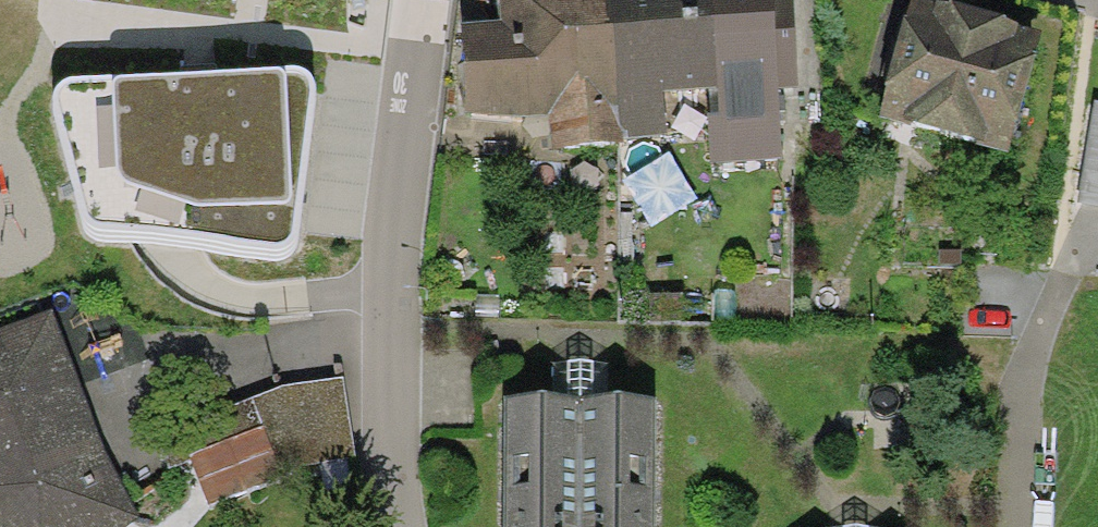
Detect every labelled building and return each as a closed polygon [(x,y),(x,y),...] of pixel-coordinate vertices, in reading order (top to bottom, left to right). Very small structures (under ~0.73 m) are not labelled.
[(499,19),(461,21),(468,114),(506,117),(549,114),(551,148),(622,143),(621,135),(710,128),(712,165),(780,160),(775,89),(798,87),(791,0),(498,0),(499,19)] [(929,0),(912,0),(878,115),(1006,152),(1041,33),(929,0)] [(53,95),(55,104),(83,221),(87,226),(90,228),(94,231),(273,252),(280,252),(284,248),(293,246),(297,239),(315,98),(315,86),(312,78),(308,73),(302,68),(294,65),(285,65),(71,79),(66,81),(59,85),(55,89),(53,95)] [(1095,101),(1077,203),(1097,206),(1097,102),(1095,101)] [(0,329),(0,526),(123,526),(138,516),(111,461),(51,309),(0,329)] [(552,362),(552,396),(607,397),(607,363),(552,362)] [(284,387),(252,398),(280,468),(355,457),(341,378),(284,387)] [(660,397),(607,397),(552,396),(503,396),(503,526),(660,526),(660,397)] [(285,477),(280,468),(252,398),(199,420),(210,448),(189,456),(209,506),(285,477)]
